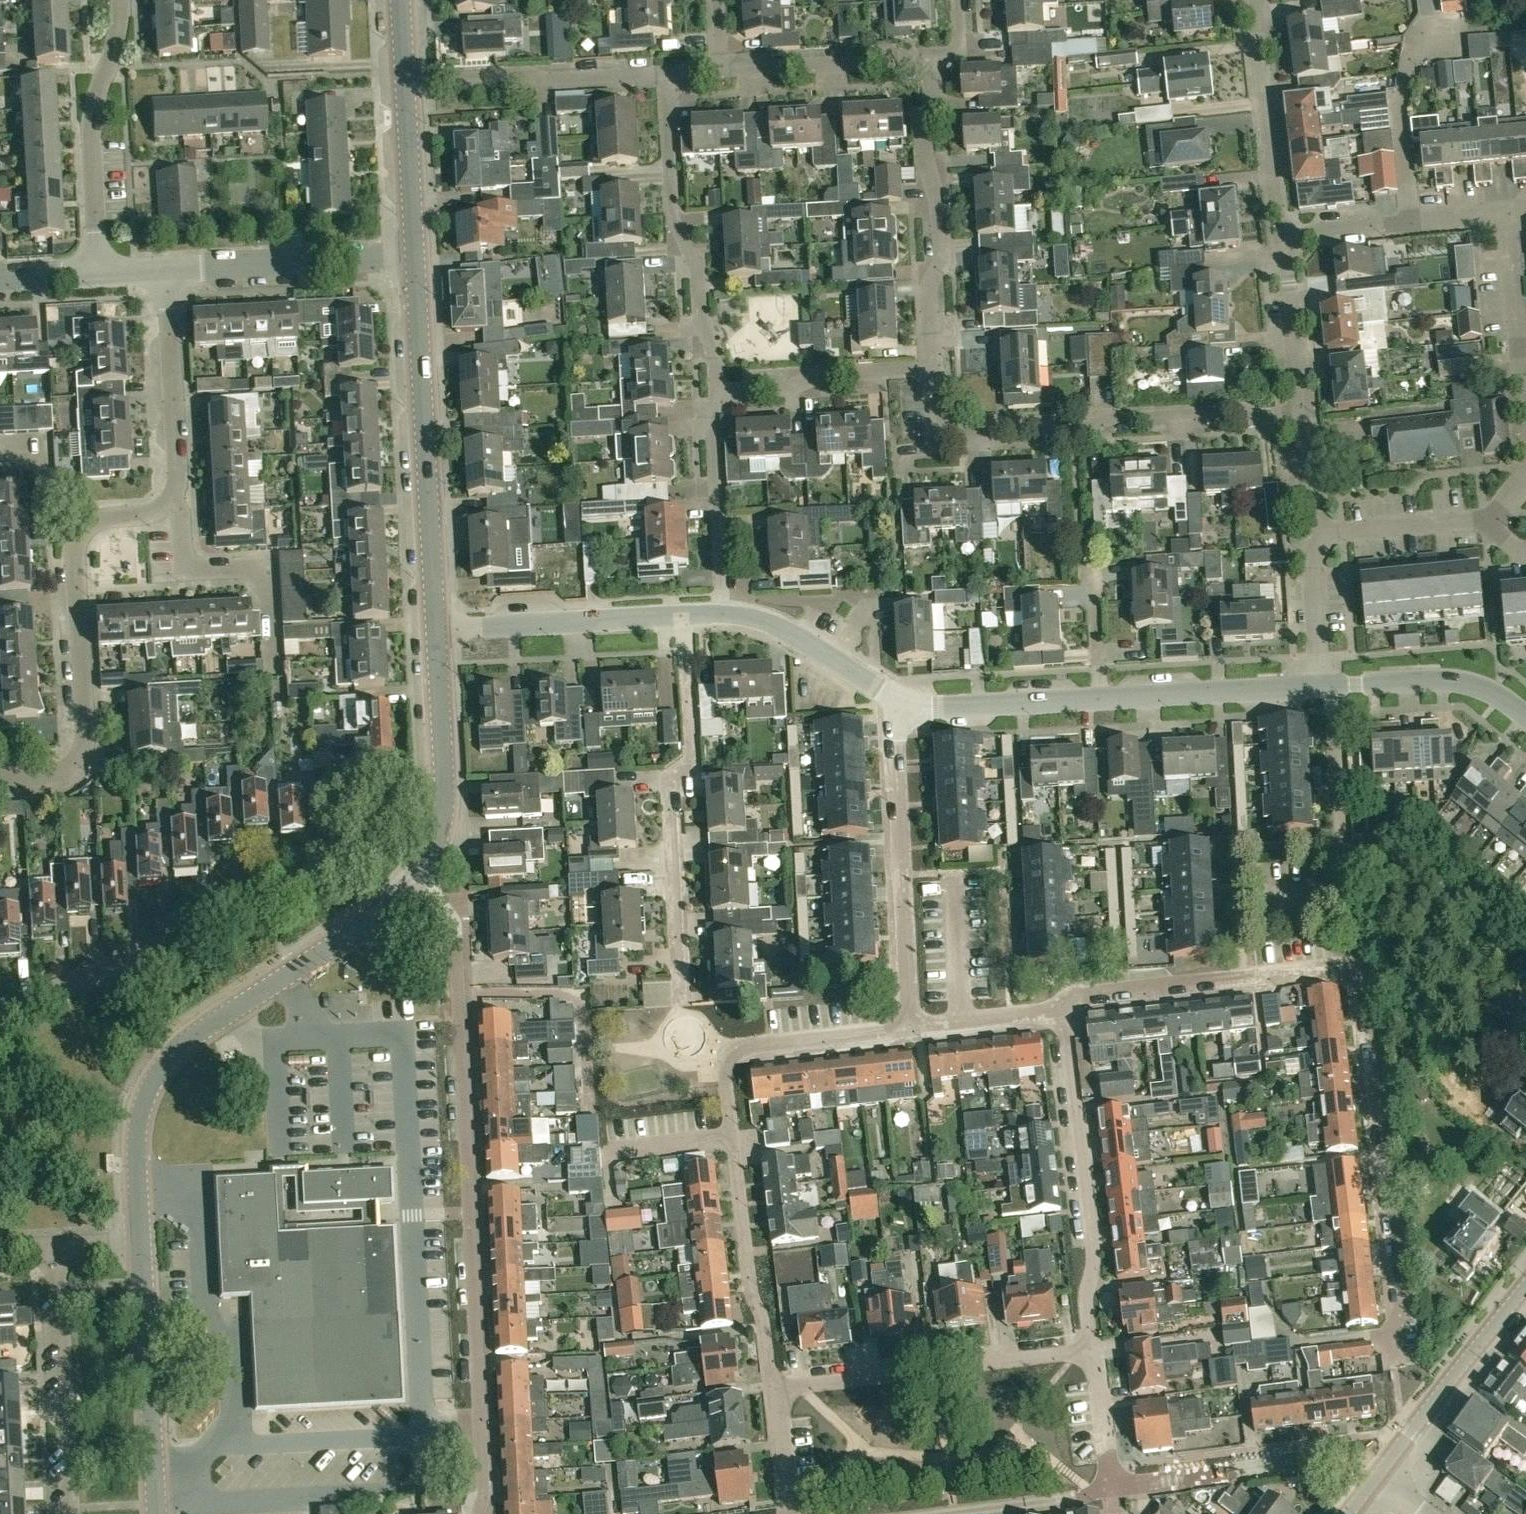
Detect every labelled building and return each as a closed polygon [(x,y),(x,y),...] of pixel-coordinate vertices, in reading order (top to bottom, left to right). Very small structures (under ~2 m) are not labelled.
[(65,10),(65,0),(33,0),(33,12),(65,10)] [(456,11),(493,9),(493,18),(506,18),(505,8),(501,9),(501,0),(455,0),(456,11)] [(627,11),(664,9),(664,7),(669,7),(671,5),(671,0),(627,0),(627,11)] [(737,8),(739,11),(742,10),(742,12),(777,10),(777,0),(737,0),(737,8)] [(1004,8),(1042,6),(1042,0),(1004,0),(1004,8)] [(1207,2),(1190,4),(1190,0),(1147,0),(1149,22),(1173,19),(1174,36),(1211,32),(1207,2)] [(1360,2),(1360,0),(1321,0),(1322,9),(1359,4),(1360,2)] [(1441,11),(1442,14),(1465,12),(1465,8),(1464,0),(1441,0),(1441,11)] [(933,24),(932,1),(882,4),(884,39),(900,38),(900,36),(909,36),(909,28),(928,27),(928,24),(933,24)] [(1362,15),(1360,2),(1359,4),(1322,9),(1324,20),(1362,15)] [(265,3),(241,5),(243,53),(267,52),(265,3)] [(347,3),(307,5),(310,56),(343,54),(341,19),(348,19),(347,3)] [(156,31),(189,29),(187,4),(155,5),(156,31)] [(853,38),(852,6),(838,6),(840,39),(853,38)] [(1042,6),(1004,8),(1006,35),(1024,34),(1025,47),(1052,46),(1065,45),(1065,42),(1064,31),(1043,32),(1042,6)] [(220,10),(221,16),(222,27),(234,26),(233,9),(220,10)] [(608,27),(608,36),(609,53),(640,51),(639,37),(666,35),(664,9),(627,11),(617,12),(618,26),(608,27)] [(65,10),(33,12),(35,38),(67,36),(65,10)] [(777,10),(742,12),(742,13),(739,13),(737,16),(738,32),(740,34),(743,34),(743,37),(764,37),(764,50),(800,48),(800,34),(778,35),(777,10)] [(506,18),(493,18),(491,18),(492,30),(464,31),(466,58),(503,56),(503,42),(521,40),(520,17),(506,18)] [(1294,51),(1350,44),(1348,35),(1336,36),(1335,34),(1321,35),(1319,20),(1290,24),(1294,51)] [(189,29),(156,31),(158,57),(190,56),(189,29)] [(1508,33),(1490,34),(1491,48),(1510,47),(1508,33)] [(236,52),(235,34),(222,35),(223,53),(236,52)] [(1469,36),(1470,50),(1490,48),(1489,34),(1470,36),(1469,36)] [(67,36),(35,38),(36,64),(68,62),(67,36)] [(1096,40),(1065,42),(1065,45),(1052,46),(1053,61),(1065,59),(1065,58),(1068,58),(1068,59),(1136,51),(1136,50),(1097,54),(1096,40)] [(571,41),(554,42),(555,61),(572,60),(571,41)] [(1350,44),(1294,51),(1296,64),(1293,64),(1292,66),(1293,75),(1295,77),(1297,77),(1297,79),(1312,77),(1314,92),(1333,90),(1341,80),(1340,73),(1325,75),(1323,60),(1338,58),(1338,55),(1351,54),(1350,44)] [(1053,66),(1053,61),(1052,46),(1025,47),(1012,48),(1013,70),(1000,70),(959,71),(960,97),(990,96),(990,110),(1016,109),(1015,91),(1017,91),(1016,68),(1053,66)] [(1136,51),(1068,59),(1069,66),(1096,63),(1097,70),(1137,65),(1136,51)] [(1160,82),(1209,76),(1207,56),(1164,61),(1165,70),(1137,73),(1138,84),(1160,82)] [(1053,66),(1054,95),(1066,94),(1065,59),(1053,61),(1053,66)] [(1472,61),(1454,63),(1456,85),(1474,83),(1472,61)] [(1453,63),(1439,64),(1441,91),(1456,90),(1453,63)] [(1211,96),(1209,76),(1160,82),(1138,84),(1139,96),(1167,93),(1168,101),(1169,101),(1170,107),(1135,111),(1136,125),(1173,121),(1171,101),(1211,96)] [(23,110),(55,108),(53,82),(21,84),(23,110)] [(264,94),(236,96),(238,132),(267,130),(264,94)] [(1067,113),(1066,94),(1054,95),(1055,114),(1067,113)] [(1359,113),(1388,110),(1387,94),(1347,98),(1347,103),(1316,107),(1314,96),(1285,101),(1287,121),(1340,114),(1340,115),(1359,113)] [(211,134),(238,132),(236,96),(208,98),(211,134)] [(183,135),(211,134),(208,98),(181,100),(183,135)] [(586,112),(585,98),(556,99),(557,113),(586,112)] [(183,135),(181,100),(152,101),(154,137),(183,135)] [(309,132),(345,130),(343,102),(307,104),(309,132)] [(598,125),(599,137),(634,135),(633,107),(590,109),(591,125),(598,125)] [(55,108),(23,110),(24,135),(56,134),(55,108)] [(871,110),(873,144),(887,143),(887,150),(901,150),(899,109),(871,110)] [(783,151),(795,150),(794,114),(792,114),(790,110),(774,111),(772,115),(769,115),(769,130),(756,130),(758,172),(780,171),(781,170),(782,170),(783,169),(784,169),(784,168),(784,167),(783,151)] [(873,144),(871,110),(843,112),(845,152),(859,152),(859,145),(873,144)] [(1359,113),(1362,130),(1362,134),(1391,130),(1388,110),(1359,113)] [(819,113),(794,114),(795,150),(813,149),(814,164),(814,165),(815,166),(815,167),(816,168),(817,168),(818,168),(835,167),(835,157),(833,127),(820,127),(819,113)] [(1289,141),(1290,146),(1319,141),(1319,137),(1318,129),(1341,126),(1340,115),(1340,114),(1287,121),(1289,141)] [(744,116),(715,117),(717,155),(736,154),(737,169),(737,170),(737,171),(738,172),(739,172),(740,173),(741,173),(758,172),(756,130),(745,131),(744,116)] [(717,155),(715,117),(692,118),(693,140),(679,140),(680,157),(717,155)] [(1439,127),(1438,118),(1411,121),(1413,142),(1420,141),(1423,170),(1434,169),(1436,189),(1445,188),(1439,127)] [(1015,133),(1014,119),(997,120),(997,119),(962,121),(964,150),(998,149),(998,134),(1015,133)] [(1516,120),(1523,181),(1525,180),(1525,119),(1516,120)] [(538,121),(540,160),(558,159),(555,120),(538,121)] [(1516,120),(1497,122),(1502,163),(1512,162),(1514,182),(1523,181),(1516,120)] [(1491,164),(1502,163),(1497,122),(1477,124),(1484,184),(1493,183),(1491,164)] [(1476,185),(1484,184),(1477,124),(1459,125),(1463,167),(1474,166),(1476,185)] [(458,165),(494,163),(494,155),(508,154),(506,125),(489,126),(490,138),(456,141),(458,165)] [(1172,125),(1144,129),(1147,154),(1162,152),(1164,169),(1208,165),(1206,151),(1209,151),(1208,139),(1205,139),(1204,136),(1174,139),(1172,125)] [(1452,167),(1463,167),(1459,125),(1439,127),(1445,188),(1454,188),(1452,167)] [(310,160),(346,158),(345,130),(309,132),(310,160)] [(1369,156),(1394,153),(1391,131),(1363,135),(1365,157),(1369,156)] [(56,134),(24,135),(26,161),(58,159),(56,134)] [(634,135),(599,137),(599,150),(592,150),(593,165),(636,163),(634,135)] [(1321,152),(1319,141),(1290,146),(1292,166),(1322,162),(1345,160),(1344,149),(1321,152)] [(1011,154),(995,154),(996,169),(1024,168),(1023,153),(1011,154)] [(1396,193),(1396,187),(1397,187),(1394,153),(1369,156),(1373,195),(1396,193)] [(839,204),(860,203),(859,183),(854,184),(853,156),(835,157),(835,167),(838,167),(839,204)] [(312,187),(348,186),(346,158),(310,160),(312,187)] [(58,159),(26,161),(27,187),(59,185),(58,159)] [(558,159),(540,160),(533,161),(535,202),(543,201),(561,200),(558,159)] [(1322,162),(1292,166),(1294,187),(1295,187),(1298,211),(1325,208),(1327,210),(1334,209),(1336,206),(1353,204),(1351,185),(1341,186),(1338,161),(1345,160),(1322,162)] [(494,163),(458,165),(459,192),(480,191),(480,190),(495,189),(495,188),(510,187),(508,162),(494,163)] [(157,175),(158,203),(196,201),(194,164),(179,165),(180,174),(157,175)] [(580,178),(583,178),(590,178),(589,164),(560,166),(561,179),(580,178)] [(875,169),(877,201),(903,200),(901,168),(875,169)] [(995,210),(1011,209),(1010,193),(1030,192),(1029,168),(1025,168),(1024,168),(996,169),(989,170),(990,184),(974,185),(975,211),(995,210)] [(1161,195),(1201,190),(1199,176),(1160,180),(1161,195)] [(602,219),(638,218),(637,191),(611,192),(610,177),(590,178),(583,178),(584,195),(601,194),(602,219)] [(61,210),(59,185),(27,187),(28,199),(15,200),(16,213),(29,213),(29,212),(61,210)] [(348,186),(312,187),(314,216),(349,214),(348,186)] [(1082,196),(1082,188),(1068,190),(1069,198),(1082,196)] [(1171,228),(1235,221),(1232,196),(1218,197),(1218,193),(1201,195),(1203,213),(1169,216),(1171,228)] [(1082,196),(1069,198),(1070,209),(1083,208),(1082,196)] [(196,201),(158,203),(160,231),(198,229),(196,201)] [(509,204),(509,206),(482,208),(483,221),(457,223),(459,253),(502,251),(501,230),(514,229),(513,219),(545,218),(544,203),(509,204)] [(854,244),(892,242),(892,241),(895,238),(894,222),(891,219),(889,219),(888,216),(862,217),(862,203),(860,203),(839,204),(829,205),(807,206),(808,220),(844,218),(845,244),(854,243),(854,244)] [(805,205),(752,208),(753,220),(723,222),(725,251),(771,248),(784,248),(783,235),(757,236),(756,222),(805,219),(805,205)] [(995,210),(975,211),(976,238),(997,237),(997,250),(1034,248),(1033,233),(1028,233),(1027,209),(1011,209),(995,210)] [(29,212),(29,213),(31,239),(63,237),(61,210),(29,212)] [(639,244),(638,218),(602,219),(593,219),(594,245),(584,245),(584,260),(613,259),(613,245),(639,244)] [(1235,221),(1171,228),(1172,239),(1205,235),(1207,253),(1224,251),(1223,246),(1238,245),(1235,221)] [(892,242),(854,244),(854,256),(848,256),(844,261),(844,271),(833,272),(834,286),(866,284),(865,270),(891,269),(891,264),(893,264),(896,261),(895,245),(892,242)] [(1472,247),(1454,248),(1458,282),(1475,280),(1472,247)] [(801,272),(759,274),(758,261),(771,260),(771,248),(725,251),(726,279),(756,277),(757,288),(802,286),(801,272)] [(1034,248),(997,250),(998,264),(978,265),(978,269),(976,269),(974,272),(974,287),(977,290),(979,289),(979,291),(1016,289),(1014,264),(1035,263),(1034,248)] [(1068,248),(1055,249),(1056,280),(1070,279),(1068,248)] [(1190,252),(1177,253),(1179,268),(1180,268),(1204,265),(1203,252),(1203,250),(1190,252)] [(1353,281),(1355,293),(1384,290),(1398,288),(1397,276),(1386,277),(1386,274),(1373,276),(1370,251),(1334,255),(1337,283),(1353,281)] [(560,257),(537,260),(541,297),(565,294),(560,257)] [(595,261),(581,261),(581,270),(596,270),(595,261)] [(606,302),(642,300),(640,261),(604,263),(606,302)] [(1192,293),(1193,308),(1226,307),(1225,280),(1206,281),(1204,265),(1180,268),(1179,268),(1167,269),(1170,269),(1172,294),(1192,293)] [(483,292),(482,278),(452,280),(453,306),(495,304),(494,292),(483,292)] [(857,324),(895,321),(893,296),(884,297),(883,285),(855,286),(857,324)] [(1038,288),(1016,289),(979,291),(980,294),(977,294),(975,297),(975,311),(978,314),(980,314),(981,318),(1001,317),(1001,330),(1035,328),(1034,313),(1039,313),(1038,288)] [(1469,288),(1450,290),(1451,298),(1470,296),(1469,288)] [(1321,309),(1322,313),(1320,313),(1318,316),(1319,325),(1321,326),(1324,326),(1324,330),(1388,322),(1384,290),(1355,293),(1356,305),(1321,309)] [(1125,299),(1111,300),(1111,312),(1126,311),(1125,299)] [(642,300),(606,302),(608,340),(645,337),(642,300)] [(295,309),(295,301),(276,302),(276,305),(269,306),(269,310),(271,345),(267,345),(268,360),(276,359),(275,344),(297,343),(295,309)] [(358,316),(357,301),(302,304),(303,325),(336,323),(337,339),(337,343),(371,341),(370,316),(358,316)] [(485,346),(515,342),(518,342),(524,341),(523,329),(504,332),(503,304),(453,306),(455,332),(484,330),(485,346)] [(1168,348),(1199,346),(1199,334),(1228,332),(1226,307),(1193,308),(1188,309),(1188,318),(1178,325),(1178,331),(1173,336),(1168,338),(1168,348)] [(269,310),(243,312),(245,346),(241,346),(242,361),(251,361),(250,346),(267,345),(271,345),(269,310)] [(243,312),(218,313),(220,347),(216,347),(218,363),(226,362),(225,347),(241,346),(245,346),(243,312)] [(220,347),(218,313),(192,314),(194,348),(216,347),(220,347)] [(1458,317),(1460,340),(1481,339),(1480,315),(1458,317)] [(88,337),(89,354),(90,358),(124,356),(122,330),(100,331),(100,320),(72,321),(73,338),(88,337)] [(863,353),(863,349),(896,347),(895,321),(857,324),(858,337),(851,337),(852,353),(863,353)] [(1388,323),(1388,322),(1324,330),(1325,334),(1322,334),(1321,336),(1322,346),(1324,347),(1326,347),(1327,351),(1361,347),(1361,353),(1387,350),(1384,324),(1388,323)] [(34,323),(9,325),(11,359),(6,360),(8,375),(16,374),(15,359),(31,358),(33,373),(49,373),(48,345),(36,345),(34,323)] [(810,325),(811,347),(814,347),(815,355),(826,354),(825,324),(810,325)] [(0,326),(0,360),(6,360),(11,359),(9,325),(0,326)] [(523,328),(523,329),(524,341),(553,338),(551,325),(523,328)] [(811,347),(810,325),(799,326),(800,348),(811,347)] [(1000,372),(1037,369),(1035,332),(998,334),(1000,372)] [(1127,336),(1113,337),(1113,352),(1128,351),(1127,336)] [(1099,375),(1097,337),(1085,338),(1087,375),(1099,375)] [(1112,337),(1097,337),(1099,375),(1114,375),(1113,359),(1112,337)] [(337,343),(337,339),(321,341),(322,348),(338,348),(338,363),(323,366),(324,382),(351,381),(350,369),(373,367),(371,341),(337,343)] [(630,356),(631,381),(631,382),(667,380),(666,354),(640,355),(640,341),(609,343),(609,357),(630,356)] [(460,366),(462,391),(498,389),(497,374),(508,373),(507,358),(519,358),(518,342),(515,342),(485,346),(475,347),(476,365),(460,366)] [(1437,350),(1438,364),(1440,375),(1461,373),(1460,361),(1479,359),(1477,345),(1437,350)] [(1200,361),(1199,346),(1168,348),(1169,371),(1189,370),(1190,386),(1222,384),(1220,359),(1200,361)] [(76,381),(76,397),(104,395),(103,384),(125,382),(125,381),(131,379),(126,364),(124,364),(124,356),(90,358),(89,354),(74,356),(75,363),(90,362),(91,379),(76,381)] [(1330,363),(1333,386),(1370,381),(1369,371),(1362,372),(1361,359),(1330,363)] [(1037,369),(1000,372),(1002,409),(1055,406),(1054,393),(1039,394),(1037,369)] [(271,389),(271,378),(254,380),(255,390),(271,389)] [(196,380),(197,393),(224,392),(223,379),(196,380)] [(299,379),(273,379),(274,388),(299,387),(299,379)] [(667,381),(667,380),(631,382),(631,381),(620,382),(621,407),(630,406),(631,407),(669,405),(669,402),(676,402),(675,380),(667,381)] [(1383,380),(1370,381),(1333,386),(1335,409),(1365,405),(1364,392),(1384,390),(1383,380)] [(231,382),(232,391),(249,390),(248,381),(231,382)] [(351,381),(324,382),(325,398),(340,398),(341,413),(341,419),(375,417),(374,390),(351,391),(351,381)] [(490,430),(522,429),(521,414),(499,416),(498,389),(462,391),(463,418),(489,416),(490,430)] [(94,433),(128,431),(127,405),(105,406),(104,395),(76,397),(77,413),(93,412),(94,429),(94,433)] [(244,435),(244,439),(260,437),(260,430),(243,431),(242,414),(258,412),(257,396),(230,398),(231,410),(208,411),(210,437),(244,435)] [(1451,402),(1452,415),(1454,415),(1455,429),(1480,425),(1483,455),(1512,452),(1506,396),(1451,402)] [(618,463),(625,462),(667,460),(667,459),(671,456),(670,441),(666,439),(666,436),(651,436),(650,421),(631,422),(631,407),(630,406),(621,407),(599,408),(601,429),(608,435),(611,435),(612,438),(616,438),(618,463)] [(37,408),(39,432),(52,431),(51,407),(37,408)] [(14,409),(15,434),(27,433),(26,408),(14,409)] [(37,408),(26,408),(27,433),(39,432),(37,408)] [(4,434),(15,434),(14,409),(2,410),(4,434)] [(343,444),(377,442),(375,417),(341,419),(341,413),(326,416),(326,424),(342,423),(343,438),(343,444)] [(868,419),(864,419),(864,416),(861,414),(845,415),(843,418),(843,420),(841,420),(843,457),(863,456),(864,469),(873,468),(874,481),(885,480),(883,444),(870,445),(868,419)] [(1458,457),(1455,429),(1454,415),(1452,415),(1371,423),(1373,438),(1388,437),(1391,464),(1458,457)] [(768,424),(762,425),(764,462),(780,461),(780,471),(781,473),(782,475),(784,477),(785,479),(787,480),(789,481),(791,482),(805,481),(803,448),(790,449),(788,423),(784,423),(784,420),(781,418),(770,419),(767,421),(768,424)] [(762,425),(756,425),(756,422),(754,420),(742,421),(740,423),(740,426),(736,426),(738,452),(724,453),(726,486),(740,485),(739,475),(752,474),(751,463),(764,462),(762,425)] [(843,457),(841,420),(816,422),(817,448),(803,448),(805,481),(820,480),(823,478),(825,476),(828,473),(830,471),(831,468),(833,465),(833,458),(843,457)] [(130,457),(128,431),(94,433),(94,429),(78,431),(80,457),(81,472),(94,472),(94,479),(109,478),(108,459),(130,457)] [(522,429),(490,430),(482,430),(483,444),(464,445),(466,471),(503,469),(502,453),(523,452),(522,429)] [(295,435),(296,447),(308,446),(307,434),(295,435)] [(244,435),(210,437),(211,462),(245,460),(245,464),(262,462),(261,454),(245,455),(244,439),(244,435)] [(345,469),(378,467),(377,442),(343,444),(343,438),(327,441),(328,448),(343,448),(344,464),(345,469)] [(315,457),(303,458),(304,471),(316,471),(315,457)] [(246,486),(247,489),(263,487),(262,479),(246,479),(245,464),(245,460),(211,462),(213,488),(246,486)] [(616,502),(642,500),(654,500),(653,486),(669,486),(669,483),(672,479),(672,465),(668,462),(667,460),(625,462),(627,488),(616,488),(616,502)] [(1139,461),(1139,466),(1141,503),(1155,502),(1155,511),(1174,509),(1176,523),(1187,523),(1185,496),(1168,497),(1166,460),(1139,461)] [(1258,460),(1230,461),(1232,495),(1260,493),(1258,460)] [(1233,509),(1232,495),(1230,461),(1201,463),(1203,496),(1219,496),(1219,510),(1233,509)] [(1043,467),(1039,467),(1039,465),(1036,462),(1022,463),(1020,466),(1020,468),(1017,469),(1019,506),(1044,504),(1045,521),(1060,520),(1058,487),(1044,488),(1043,467)] [(331,507),(358,505),(357,494),(379,492),(378,467),(345,469),(344,464),(329,466),(330,491),(331,507)] [(992,491),(978,492),(979,507),(980,525),(998,524),(997,507),(1019,506),(1017,469),(1014,469),(1014,466),(1011,464),(997,465),(994,467),(995,470),(991,470),(992,491)] [(1,467),(3,490),(16,489),(15,466),(1,467)] [(1141,511),(1141,503),(1139,466),(1112,467),(1113,493),(1093,495),(1095,527),(1109,526),(1107,505),(1114,504),(1114,513),(1141,511)] [(486,510),(495,510),(516,508),(515,482),(503,482),(503,469),(466,471),(467,498),(485,497),(486,510)] [(1268,532),(1281,531),(1282,531),(1278,484),(1263,485),(1268,532)] [(246,486),(213,488),(214,512),(248,511),(248,513),(264,512),(263,505),(247,505),(247,489),(246,486)] [(26,515),(24,488),(16,489),(3,490),(0,490),(0,516),(26,515)] [(964,493),(937,495),(940,532),(956,531),(957,545),(982,544),(980,525),(979,507),(965,508),(964,493)] [(1185,496),(1187,523),(1189,523),(1189,536),(1190,551),(1201,550),(1201,535),(1203,535),(1201,494),(1185,496)] [(931,546),(930,533),(940,532),(937,495),(912,496),(913,511),(899,512),(901,548),(923,547),(931,546)] [(643,514),(642,500),(616,502),(611,502),(611,516),(643,514)] [(349,544),(382,542),(380,516),(359,517),(358,505),(331,507),(332,523),(333,541),(348,538),(349,544)] [(579,505),(564,506),(564,519),(580,518),(579,505)] [(469,525),(470,551),(506,549),(505,522),(526,521),(525,508),(516,508),(495,510),(496,523),(469,525)] [(769,552),(806,550),(804,524),(826,523),(825,509),(794,511),(794,524),(768,526),(769,552)] [(248,511),(214,512),(216,538),(237,537),(238,548),(266,546),(264,512),(248,513),(248,511)] [(684,513),(647,515),(648,540),(685,539),(684,513)] [(27,540),(26,515),(0,516),(0,541),(27,540)] [(349,544),(348,538),(333,541),(334,549),(349,548),(350,564),(350,569),(384,567),(382,542),(349,544)] [(685,539),(648,540),(649,566),(637,567),(638,582),(656,581),(656,578),(663,578),(663,575),(670,575),(670,566),(686,565),(685,539)] [(27,540),(0,541),(0,566),(28,565),(27,540)] [(598,544),(584,544),(586,583),(600,582),(598,544)] [(508,575),(506,549),(470,551),(472,577),(498,575),(499,589),(530,587),(529,574),(508,575)] [(1284,549),(1244,552),(1245,563),(1245,566),(1285,564),(1284,549)] [(830,562),(806,563),(806,550),(769,552),(771,579),(797,578),(798,589),(832,588),(830,562)] [(1478,550),(1458,552),(1459,563),(1479,561),(1478,550)] [(279,566),(303,565),(302,553),(278,554),(279,566)] [(1203,554),(1203,565),(1205,565),(1206,579),(1220,578),(1219,564),(1218,553),(1203,554)] [(1438,553),(1418,555),(1419,566),(1439,565),(1438,553)] [(1190,570),(1190,566),(1189,556),(1157,557),(1158,576),(1132,577),(1133,602),(1169,601),(1168,587),(1179,587),(1178,571),(1190,570)] [(1361,572),(1381,570),(1380,559),(1359,561),(1361,572)] [(350,569),(350,564),(335,567),(335,575),(351,573),(351,589),(352,594),(385,592),(384,567),(350,569)] [(9,603),(8,592),(30,591),(28,565),(0,566),(0,604),(9,603)] [(303,565),(279,566),(279,578),(304,576),(303,565)] [(1482,610),(1478,569),(1360,581),(1365,622),(1482,610)] [(1512,585),(1511,572),(1498,574),(1499,586),(1512,585)] [(279,578),(280,590),(304,588),(304,576),(279,578)] [(1244,587),(1247,640),(1273,639),(1271,607),(1259,607),(1258,586),(1244,587)] [(1020,614),(1021,629),(1058,627),(1057,601),(1037,602),(1036,587),(1007,589),(1008,604),(1006,604),(1006,615),(1020,614)] [(1247,640),(1244,587),(1230,587),(1231,609),(1219,609),(1221,642),(1247,640)] [(281,601),(305,599),(304,588),(280,590),(281,601)] [(387,618),(385,592),(352,594),(351,589),(336,591),(336,599),(352,598),(353,620),(387,618)] [(966,591),(935,593),(936,606),(943,606),(966,604),(966,591)] [(1500,594),(1504,635),(1525,633),(1525,592),(1500,594)] [(235,604),(223,605),(225,640),(220,640),(222,655),(230,655),(229,648),(233,648),(237,645),(237,639),(251,638),(249,603),(247,603),(245,598),(234,601),(235,604)] [(281,601),(281,612),(306,611),(305,599),(281,601)] [(1181,600),(1169,601),(1133,602),(1134,628),(1156,627),(1157,641),(1161,641),(1162,661),(1199,659),(1197,644),(1183,645),(1181,600)] [(9,603),(0,604),(0,642),(33,640),(31,614),(10,615),(9,603)] [(223,605),(198,607),(200,641),(194,641),(197,657),(204,656),(204,651),(209,651),(211,648),(211,641),(220,640),(225,640),(223,605)] [(936,609),(931,609),(893,611),(894,636),(932,634),(932,633),(945,632),(943,606),(936,606),(936,609)] [(198,607),(173,608),(174,642),(170,643),(172,658),(179,658),(178,642),(194,641),(200,641),(198,607)] [(173,608),(147,610),(150,644),(145,644),(147,660),(154,659),(153,644),(170,643),(174,642),(173,608)] [(147,610),(122,611),(125,645),(119,645),(121,661),(129,661),(128,645),(145,644),(150,644),(147,610)] [(125,645),(122,611),(95,613),(97,647),(119,645),(125,645)] [(306,611),(281,612),(282,624),(306,622),(306,611)] [(334,662),(384,659),(383,633),(358,634),(357,624),(330,626),(331,639),(333,639),(334,662)] [(314,641),(314,627),(283,628),(284,641),(284,642),(314,641)] [(1059,653),(1058,627),(1021,629),(1022,655),(1011,655),(1012,669),(1041,667),(1040,654),(1059,653)] [(985,666),(983,630),(969,631),(971,667),(985,666)] [(1458,632),(1445,633),(1446,644),(1459,643),(1458,632)] [(932,634),(894,636),(896,662),(933,660),(932,634)] [(1394,638),(1396,649),(1420,647),(1419,636),(1394,638)] [(34,665),(33,640),(0,642),(0,667),(34,665)] [(385,686),(384,659),(336,662),(337,688),(385,686)] [(262,661),(226,663),(227,675),(262,673),(262,661)] [(34,665),(0,667),(0,671),(1,671),(1,687),(1,692),(36,690),(34,665)] [(743,668),(745,703),(771,701),(772,719),(785,718),(783,687),(770,688),(768,667),(743,668)] [(745,703),(743,668),(715,670),(715,687),(698,688),(699,723),(710,722),(710,705),(745,703)] [(126,674),(100,676),(100,689),(126,687),(126,674)] [(653,677),(627,678),(629,715),(655,713),(653,677)] [(629,715),(627,678),(601,680),(603,716),(629,715)] [(148,686),(148,699),(129,700),(130,727),(179,725),(177,698),(201,696),(200,683),(148,686)] [(319,684),(287,685),(288,700),(319,698),(319,684)] [(16,728),(15,717),(37,715),(36,690),(1,692),(1,687),(0,687),(0,729),(16,728)] [(562,689),(536,690),(538,727),(552,726),(554,744),(580,742),(578,714),(564,715),(562,689)] [(508,691),(482,693),(484,730),(497,730),(498,747),(524,745),(523,717),(510,718),(508,691)] [(343,721),(344,733),(388,730),(387,706),(355,707),(356,720),(343,721)] [(677,711),(663,712),(665,745),(679,745),(677,711)] [(601,749),(599,715),(585,716),(587,749),(601,749)] [(1266,745),(1306,743),(1305,720),(1259,723),(1260,733),(1265,733),(1266,745)] [(1438,720),(1429,721),(1433,781),(1459,780),(1466,758),(1452,759),(1451,738),(1439,740),(1438,720)] [(1411,742),(1414,782),(1433,781),(1429,721),(1421,722),(1422,741),(1411,742)] [(1400,723),(1391,724),(1395,784),(1414,782),(1411,742),(1401,742),(1400,723)] [(821,749),(861,746),(859,724),(815,727),(816,737),(821,737),(821,749)] [(1233,747),(1244,746),(1243,724),(1232,724),(1233,747)] [(1395,784),(1391,724),(1382,724),(1382,743),(1371,745),(1360,745),(1361,770),(1359,770),(1360,786),(1373,785),(1395,784)] [(179,725),(130,727),(132,756),(165,754),(165,765),(204,763),(203,750),(183,751),(183,742),(180,742),(179,725)] [(789,751),(799,750),(798,727),(788,728),(789,751)] [(312,742),(319,741),(336,741),(335,734),(335,728),(318,728),(311,728),(312,742)] [(344,733),(335,734),(336,741),(319,741),(312,742),(312,756),(331,755),(331,749),(336,749),(336,747),(351,747),(352,767),(370,766),(370,755),(389,754),(388,730),(344,733)] [(1003,760),(1014,760),(1012,736),(1002,737),(1003,760)] [(1152,795),(1154,795),(1164,795),(1163,783),(1189,782),(1187,744),(1187,739),(1169,740),(1169,745),(1160,746),(1162,764),(1150,765),(1150,772),(1152,795)] [(984,740),(979,740),(935,742),(936,764),(980,762),(980,751),(984,751),(984,740)] [(1215,811),(1229,810),(1226,759),(1214,760),(1213,742),(1187,744),(1189,782),(1215,780),(1215,791),(1213,791),(1215,811)] [(1262,767),(1307,764),(1306,743),(1266,745),(1267,755),(1261,755),(1262,767)] [(818,771),(862,768),(861,746),(821,749),(822,759),(817,759),(818,771)] [(1156,837),(1154,795),(1152,795),(1150,772),(1135,773),(1134,746),(1107,748),(1110,785),(1123,785),(1124,804),(1133,803),(1135,838),(1156,837)] [(1235,769),(1245,768),(1244,746),(1233,747),(1235,769)] [(277,796),(277,786),(275,767),(274,747),(258,764),(261,768),(256,773),(257,787),(240,788),(242,813),(242,827),(267,826),(266,802),(278,801),(277,796)] [(789,756),(790,765),(790,772),(800,772),(799,750),(789,751),(789,756)] [(1057,789),(1074,788),(1074,799),(1096,798),(1094,768),(1081,769),(1080,751),(1054,753),(1057,789)] [(1057,789),(1054,753),(1029,755),(1030,772),(1018,773),(1020,802),(1032,802),(1031,791),(1057,789)] [(785,765),(790,765),(789,756),(773,756),(774,766),(785,765)] [(588,758),(589,772),(600,771),(599,757),(588,758)] [(1449,800),(1465,813),(1503,766),(1496,760),(1484,774),(1466,758),(1459,780),(1463,784),(1449,800)] [(1003,760),(1004,782),(1015,781),(1014,760),(1003,760)] [(980,762),(936,764),(938,786),(986,783),(986,771),(981,771),(980,762)] [(1263,788),(1309,786),(1307,764),(1262,767),(1263,788)] [(703,784),(705,810),(743,808),(741,792),(756,792),(755,780),(785,779),(784,765),(785,765),(774,766),(755,767),(752,767),(722,769),(723,782),(703,784)] [(1465,813),(1480,825),(1507,792),(1498,785),(1509,772),(1503,766),(1465,813)] [(824,792),(863,790),(862,768),(818,771),(818,780),(823,780),(824,792)] [(1236,790),(1246,789),(1245,768),(1235,769),(1236,790)] [(610,770),(582,772),(584,799),(596,798),(597,824),(634,822),(632,795),(614,797),(613,781),(611,781),(610,770)] [(205,806),(206,831),(207,846),(232,844),(230,814),(242,813),(240,788),(239,772),(227,773),(229,804),(217,805),(216,789),(204,790),(205,806)] [(791,794),(802,793),(800,772),(790,772),(791,794)] [(277,786),(277,796),(278,801),(280,835),(304,834),(302,799),(315,798),(314,773),(300,774),(301,785),(277,786)] [(538,776),(508,778),(509,792),(483,794),(485,819),(522,817),(522,816),(540,815),(538,776)] [(1005,803),(1016,802),(1015,781),(1004,782),(1005,803)] [(986,783),(938,786),(939,807),(983,804),(982,794),(987,793),(986,783)] [(1525,800),(1525,785),(1515,798),(1507,792),(1480,825),(1495,838),(1525,800)] [(1309,786),(1263,788),(1264,810),(1310,807),(1309,786)] [(181,807),(182,823),(169,823),(171,849),(172,863),(172,872),(196,871),(194,832),(206,831),(205,806),(204,791),(204,789),(192,790),(192,807),(181,807)] [(1237,812),(1247,811),(1246,789),(1236,790),(1237,812)] [(820,814),(864,811),(863,790),(824,792),(825,802),(820,802),(820,814)] [(791,794),(793,815),(803,815),(802,793),(791,794)] [(1495,838),(1511,850),(1525,831),(1525,800),(1495,838)] [(1005,803),(1007,825),(1017,824),(1016,802),(1005,803)] [(983,804),(939,807),(940,829),(989,826),(988,815),(984,815),(983,804)] [(1310,807),(1264,810),(1265,820),(1270,820),(1271,832),(1311,829),(1310,807)] [(743,808),(705,810),(708,836),(726,834),(727,847),(734,847),(757,845),(759,845),(758,821),(744,822),(743,808)] [(826,823),(827,836),(866,833),(864,811),(820,814),(821,823),(826,823)] [(1247,811),(1237,812),(1238,834),(1248,833),(1247,811)] [(803,815),(793,815),(794,837),(804,837),(803,815)] [(1193,818),(1183,819),(1184,835),(1194,834),(1193,818)] [(636,848),(634,822),(597,824),(598,838),(590,838),(591,850),(587,851),(588,863),(617,861),(617,849),(636,848)] [(134,842),(136,871),(137,881),(161,880),(158,850),(171,849),(169,823),(145,825),(146,841),(134,842)] [(1017,824),(1007,825),(1008,847),(1018,846),(1017,824)] [(1442,833),(1440,835),(1446,839),(1447,838),(1454,830),(1448,825),(1442,833)] [(989,826),(940,829),(942,850),(986,848),(985,837),(989,837),(989,826)] [(110,870),(100,870),(100,885),(102,911),(127,909),(124,872),(136,871),(134,842),(133,829),(120,830),(121,842),(109,843),(110,870)] [(1511,850),(1525,862),(1525,831),(1511,850)] [(784,832),(770,833),(771,845),(773,845),(773,844),(785,843),(784,832)] [(513,851),(486,853),(487,879),(525,877),(524,863),(542,862),(541,836),(512,838),(513,851)] [(768,845),(765,845),(759,845),(757,845),(734,847),(735,860),(709,862),(709,865),(707,865),(705,867),(706,887),(747,885),(745,860),(769,858),(768,845)] [(1168,858),(1162,858),(1163,870),(1209,867),(1207,845),(1167,848),(1168,858)] [(1123,873),(1133,872),(1132,849),(1122,850),(1123,873)] [(1107,873),(1117,873),(1116,850),(1105,850),(1107,873)] [(824,876),(868,873),(867,851),(830,854),(831,865),(823,866),(824,876)] [(1024,879),(1073,875),(1072,864),(1067,864),(1066,854),(1022,857),(1024,879)] [(796,878),(807,877),(805,855),(795,855),(796,878)] [(89,886),(100,885),(100,870),(99,860),(85,861),(86,871),(63,873),(66,913),(91,911),(89,886)] [(28,891),(30,931),(31,940),(56,939),(54,913),(66,913),(63,873),(63,865),(50,866),(51,879),(29,880),(30,891),(28,891)] [(1170,891),(1210,889),(1209,867),(1163,870),(1164,880),(1169,880),(1170,891)] [(1123,873),(1124,894),(1134,893),(1133,872),(1123,873)] [(603,925),(640,924),(639,898),(612,899),(611,889),(614,889),(613,873),(582,875),(582,889),(595,889),(597,926),(603,925)] [(830,897),(869,895),(868,873),(824,876),(825,888),(830,888),(830,897)] [(1117,873),(1107,873),(1108,895),(1118,894),(1117,873)] [(1073,875),(1024,879),(1025,900),(1069,897),(1068,887),(1074,886),(1073,875)] [(796,878),(797,899),(808,899),(807,877),(796,878)] [(738,924),(761,923),(771,923),(769,909),(749,911),(747,885),(706,887),(708,908),(710,910),(713,910),(713,913),(737,911),(738,924)] [(486,914),(487,935),(528,933),(526,902),(548,901),(547,887),(515,889),(515,906),(490,908),(490,911),(486,914)] [(1525,906),(1525,893),(1521,889),(1519,892),(1513,887),(1508,894),(1525,907),(1525,906)] [(1166,913),(1211,910),(1210,889),(1170,891),(1171,901),(1165,902),(1166,913)] [(28,891),(15,892),(16,908),(0,909),(0,957),(20,956),(19,932),(30,931),(28,891)] [(1124,894),(1125,915),(1136,915),(1134,893),(1124,894)] [(1118,894),(1108,895),(1109,916),(1119,915),(1118,894)] [(827,919),(871,916),(869,895),(830,897),(831,907),(826,907),(827,919)] [(1069,897),(1025,900),(1026,921),(1076,918),(1075,907),(1070,907),(1069,897)] [(798,921),(809,920),(808,899),(797,899),(798,921)] [(1172,934),(1212,932),(1211,910),(1166,913),(1166,923),(1171,923),(1172,934)] [(1119,915),(1109,916),(1110,937),(1121,937),(1119,915)] [(1125,915),(1127,937),(1137,936),(1136,915),(1125,915)] [(833,940),(872,938),(871,916),(827,919),(827,931),(832,930),(833,940)] [(1076,918),(1026,921),(1028,943),(1072,940),(1071,931),(1076,930),(1076,918)] [(798,921),(800,942),(810,942),(809,920),(798,921)] [(713,939),(715,965),(752,963),(750,938),(762,937),(761,923),(738,924),(730,925),(731,938),(713,939)] [(640,924),(603,925),(604,938),(595,939),(596,961),(586,961),(587,978),(619,976),(618,951),(641,949),(640,924)] [(1214,954),(1212,932),(1172,934),(1173,944),(1168,944),(1168,956),(1214,954)] [(547,966),(544,966),(544,958),(540,958),(539,941),(528,933),(487,935),(488,956),(492,959),(492,961),(514,960),(515,982),(548,980),(547,966)] [(1137,936),(1127,937),(1128,959),(1138,958),(1137,936)] [(1121,937),(1110,937),(1112,960),(1122,960),(1121,937)] [(833,950),(828,950),(829,963),(874,960),(872,938),(833,940),(833,950)] [(1073,950),(1072,940),(1028,943),(1029,965),(1078,961),(1077,950),(1073,950)] [(810,942),(800,942),(801,965),(811,964),(810,942)] [(753,977),(752,963),(715,965),(717,991),(734,989),(735,1003),(767,1000),(766,976),(753,977)] [(1300,1009),(1309,1008),(1310,1022),(1342,1019),(1338,989),(1299,994),(1300,1009)] [(356,995),(328,996),(329,1008),(357,1007),(356,995)] [(1266,1026),(1282,1024),(1278,996),(1262,998),(1266,1026)] [(1252,999),(1226,1002),(1229,1034),(1230,1034),(1247,1032),(1249,1047),(1257,1047),(1255,1030),(1256,1030),(1252,999)] [(1229,1034),(1226,1002),(1197,1006),(1200,1037),(1222,1034),(1224,1050),(1225,1065),(1213,1066),(1215,1080),(1234,1078),(1232,1049),(1230,1034),(1229,1034)] [(1200,1037),(1197,1006),(1169,1009),(1170,1040),(1171,1056),(1173,1056),(1180,1055),(1179,1039),(1200,1037)] [(1170,1040),(1169,1009),(1142,1012),(1145,1043),(1158,1041),(1162,1074),(1175,1073),(1173,1056),(1171,1056),(1170,1040)] [(1130,1044),(1145,1043),(1142,1012),(1113,1015),(1117,1062),(1126,1061),(1132,1060),(1130,1044)] [(527,1025),(526,1015),(479,1017),(480,1047),(528,1044),(548,1043),(572,1042),(575,1042),(574,1023),(527,1025)] [(1117,1062),(1113,1015),(1087,1018),(1089,1049),(1090,1049),(1092,1065),(1117,1062)] [(1342,1019),(1310,1022),(1311,1029),(1301,1030),(1302,1041),(1297,1042),(1298,1049),(1313,1048),(1345,1044),(1342,1019)] [(1013,1039),(1019,1086),(1020,1086),(1018,1071),(1035,1069),(1037,1085),(1045,1084),(1043,1068),(1044,1068),(1040,1036),(1013,1039)] [(1282,1042),(1275,1038),(1268,1039),(1269,1053),(1283,1051),(1282,1042)] [(1019,1086),(1013,1039),(984,1043),(988,1074),(989,1074),(990,1090),(1011,1088),(1019,1086)] [(572,1042),(548,1043),(549,1065),(573,1064),(572,1042)] [(955,1046),(961,1093),(968,1092),(974,1092),(972,1076),(988,1074),(984,1043),(955,1046)] [(528,1044),(480,1047),(482,1073),(514,1071),(513,1059),(529,1059),(528,1044)] [(1345,1044),(1313,1048),(1314,1054),(1298,1056),(1299,1067),(1301,1075),(1348,1069),(1345,1044)] [(960,1093),(961,1093),(955,1046),(928,1050),(932,1081),(934,1097),(942,1096),(940,1080),(958,1078),(960,1093)] [(916,1100),(915,1084),(912,1051),(882,1055),(888,1103),(895,1102),(916,1100)] [(879,1104),(888,1103),(882,1055),(856,1058),(862,1106),(879,1104)] [(1260,1075),(1258,1057),(1235,1059),(1237,1078),(1260,1075)] [(837,1108),(854,1107),(862,1106),(856,1058),(831,1061),(837,1108)] [(837,1108),(831,1061),(805,1064),(809,1096),(822,1094),(824,1109),(837,1108)] [(1288,1076),(1286,1062),(1266,1065),(1267,1078),(1288,1076)] [(809,1096),(805,1064),(780,1067),(786,1115),(803,1113),(811,1111),(809,1096)] [(786,1115),(780,1067),(751,1070),(755,1102),(769,1100),(771,1116),(771,1120),(786,1119),(786,1115)] [(1319,1099),(1351,1095),(1348,1069),(1301,1075),(1300,1075),(1303,1101),(1319,1099)] [(531,1083),(530,1077),(530,1070),(514,1071),(482,1073),(483,1098),(516,1096),(515,1084),(531,1083)] [(1188,1071),(1188,1070),(1175,1072),(1178,1096),(1191,1095),(1188,1071)] [(556,1094),(577,1093),(576,1073),(555,1074),(556,1094)] [(1118,1075),(1121,1098),(1135,1096),(1133,1073),(1118,1075)] [(1121,1098),(1118,1075),(1100,1077),(1103,1100),(1121,1098)] [(1163,1084),(1151,1086),(1153,1100),(1177,1097),(1177,1096),(1176,1083),(1163,1084)] [(1243,1083),(1224,1085),(1226,1102),(1245,1100),(1243,1083)] [(577,1093),(556,1094),(557,1114),(578,1113),(577,1093)] [(531,1095),(516,1096),(483,1098),(485,1123),(532,1121),(532,1120),(531,1095)] [(1351,1095),(1319,1099),(1320,1104),(1313,1105),(1315,1116),(1305,1117),(1306,1125),(1354,1120),(1351,1095)] [(1217,1098),(1206,1099),(1208,1125),(1219,1124),(1217,1098)] [(1523,1106),(1521,1104),(1501,1128),(1516,1141),(1523,1132),(1525,1135),(1525,1102),(1523,1106)] [(1097,1113),(1100,1139),(1132,1136),(1148,1134),(1146,1120),(1170,1117),(1169,1105),(1128,1111),(1128,1109),(1097,1113)] [(977,1115),(964,1116),(966,1133),(979,1131),(977,1115)] [(1234,1134),(1248,1132),(1246,1117),(1232,1118),(1234,1134)] [(814,1141),(812,1120),(800,1122),(802,1143),(814,1141)] [(1309,1144),(1324,1142),(1325,1153),(1357,1149),(1354,1120),(1306,1125),(1307,1133),(1309,1144)] [(532,1121),(485,1123),(486,1149),(533,1147),(532,1121)] [(1005,1147),(1021,1146),(1023,1157),(1054,1153),(1051,1127),(1019,1131),(1019,1132),(1004,1134),(1005,1142),(1005,1147)] [(791,1144),(789,1130),(765,1134),(767,1147),(791,1144)] [(840,1131),(824,1133),(825,1148),(841,1146),(840,1131)] [(965,1134),(966,1148),(988,1146),(987,1131),(965,1134)] [(1224,1155),(1221,1132),(1207,1134),(1210,1156),(1224,1155)] [(1248,1132),(1234,1134),(1238,1166),(1252,1165),(1248,1132)] [(1132,1136),(1100,1139),(1104,1168),(1135,1164),(1151,1163),(1148,1134),(1132,1136)] [(569,1181),(600,1179),(597,1143),(585,1144),(581,1144),(581,1145),(583,1145),(585,1164),(568,1165),(569,1181)] [(548,1147),(486,1149),(488,1179),(519,1177),(519,1165),(542,1164),(542,1161),(549,1161),(548,1147)] [(1277,1151),(1278,1162),(1304,1159),(1303,1148),(1277,1151)] [(1011,1189),(1058,1184),(1054,1153),(1023,1157),(1007,1159),(1008,1168),(1009,1168),(1011,1189)] [(811,1175),(810,1165),(809,1158),(793,1159),(793,1158),(762,1162),(766,1189),(796,1186),(795,1176),(811,1175)] [(832,1182),(846,1180),(844,1158),(843,1158),(829,1160),(832,1182)] [(1104,1168),(1108,1198),(1155,1193),(1152,1173),(1136,1175),(1135,1164),(1104,1168)] [(1217,1184),(1230,1183),(1228,1164),(1215,1165),(1217,1184)] [(1314,1168),(1317,1198),(1317,1199),(1362,1193),(1359,1164),(1314,1168)] [(686,1198),(718,1194),(715,1165),(683,1169),(685,1185),(663,1188),(665,1200),(670,1200),(686,1198)] [(282,1297),(248,1299),(249,1325),(309,1320),(302,1240),(380,1234),(380,1219),(379,1205),(362,1206),(342,1207),(301,1209),(299,1167),(289,1168),(277,1168),(277,1181),(280,1239),(282,1297)] [(342,1207),(340,1171),(308,1173),(307,1167),(299,1167),(301,1209),(342,1207)] [(277,1181),(277,1168),(268,1168),(269,1175),(231,1177),(213,1178),(219,1300),(248,1299),(282,1297),(280,1239),(277,1181)] [(393,1169),(340,1171),(342,1207),(362,1206),(379,1205),(394,1205),(393,1169)] [(872,1174),(873,1186),(885,1184),(884,1172),(872,1174)] [(1256,1172),(1239,1173),(1243,1205),(1260,1204),(1256,1172)] [(600,1179),(569,1181),(570,1193),(591,1192),(592,1195),(593,1204),(605,1203),(603,1180),(600,1180),(600,1179)] [(849,1201),(848,1196),(846,1180),(832,1182),(834,1203),(849,1201)] [(1208,1185),(1211,1209),(1234,1207),(1231,1183),(1230,1183),(1217,1184),(1208,1185)] [(1058,1184),(1011,1189),(1013,1205),(1002,1207),(1003,1216),(1029,1213),(1030,1214),(1061,1210),(1058,1184)] [(796,1186),(766,1189),(769,1218),(815,1213),(815,1211),(811,1211),(810,1205),(799,1206),(796,1186)] [(940,1188),(914,1189),(915,1204),(920,1204),(921,1210),(931,1210),(931,1203),(940,1202),(940,1188)] [(537,1206),(521,1206),(520,1191),(488,1193),(490,1222),(537,1219),(537,1206)] [(848,1196),(849,1201),(852,1223),(879,1220),(876,1192),(848,1196)] [(1155,1193),(1108,1198),(1111,1224),(1158,1218),(1155,1193)] [(1322,1224),(1365,1218),(1362,1193),(1317,1199),(1317,1198),(1311,1199),(1313,1224),(1322,1223),(1322,1224)] [(721,1219),(718,1194),(686,1198),(670,1200),(672,1212),(674,1225),(721,1219)] [(1468,1213),(1478,1220),(1475,1225),(1469,1220),(1445,1251),(1459,1263),(1454,1270),(1467,1281),(1473,1274),(1484,1261),(1483,1260),(1497,1243),(1484,1232),(1488,1228),(1490,1229),(1501,1216),(1479,1199),(1468,1213)] [(1246,1232),(1257,1231),(1253,1205),(1243,1207),(1246,1232)] [(617,1212),(618,1231),(641,1228),(639,1210),(617,1212)] [(815,1213),(769,1218),(772,1244),(803,1241),(803,1240),(818,1238),(818,1230),(815,1213)] [(1525,1236),(1525,1224),(1515,1214),(1503,1229),(1520,1243),(1525,1236)] [(1023,1239),(1033,1238),(1033,1232),(1045,1230),(1043,1216),(1021,1219),(1023,1239)] [(1111,1224),(1114,1252),(1146,1249),(1145,1241),(1144,1236),(1160,1234),(1158,1218),(1111,1224)] [(1323,1249),(1336,1248),(1336,1247),(1368,1244),(1365,1218),(1322,1224),(1324,1241),(1322,1241),(1323,1249)] [(537,1219),(490,1222),(491,1247),(523,1245),(523,1232),(538,1232),(537,1219)] [(721,1219),(674,1225),(672,1225),(675,1250),(677,1250),(724,1245),(721,1219)] [(851,1242),(849,1225),(836,1227),(839,1244),(851,1242)] [(606,1228),(591,1229),(592,1241),(598,1241),(607,1240),(606,1228)] [(1188,1243),(1191,1243),(1189,1231),(1169,1233),(1170,1245),(1188,1243)] [(254,1414),(405,1406),(396,1233),(380,1234),(302,1240),(309,1320),(249,1325),(254,1414)] [(609,1240),(609,1242),(610,1257),(628,1256),(627,1235),(609,1237),(609,1240)] [(1188,1243),(1193,1271),(1243,1267),(1239,1236),(1191,1243),(1188,1243)] [(611,1265),(610,1257),(609,1242),(588,1243),(590,1267),(611,1265)] [(1339,1273),(1371,1269),(1368,1244),(1336,1247),(1336,1248),(1338,1262),(1325,1263),(1326,1275),(1339,1273)] [(534,1262),(534,1253),(539,1253),(538,1245),(523,1245),(491,1247),(492,1273),(524,1271),(524,1263),(534,1262)] [(727,1270),(724,1245),(677,1250),(677,1251),(693,1249),(695,1266),(679,1268),(680,1276),(727,1270)] [(847,1246),(820,1249),(823,1270),(849,1267),(847,1246)] [(1146,1249),(1114,1252),(1118,1279),(1149,1275),(1148,1274),(1149,1274),(1147,1262),(1163,1259),(1161,1247),(1146,1249)] [(1003,1274),(1001,1248),(989,1249),(991,1274),(1003,1274)] [(1024,1254),(1032,1324),(1056,1321),(1051,1287),(1043,1288),(1039,1251),(1024,1253),(1024,1254)] [(1009,1279),(1011,1292),(1004,1293),(1008,1327),(1032,1324),(1024,1254),(1019,1254),(1020,1262),(1013,1263),(1015,1278),(1009,1279)] [(615,1282),(627,1280),(632,1279),(629,1257),(611,1259),(615,1282)] [(1248,1280),(1257,1279),(1255,1258),(1246,1259),(1248,1280)] [(885,1263),(890,1300),(894,1334),(911,1332),(910,1328),(918,1327),(914,1297),(908,1298),(902,1262),(885,1263)] [(871,1266),(875,1302),(866,1303),(870,1333),(877,1332),(878,1336),(894,1334),(890,1300),(885,1263),(871,1266)] [(956,1265),(963,1326),(980,1324),(979,1320),(986,1319),(983,1289),(975,1290),(972,1263),(956,1265)] [(939,1267),(943,1294),(934,1295),(938,1325),(945,1324),(946,1328),(963,1326),(956,1265),(939,1267)] [(853,1269),(854,1289),(868,1287),(866,1267),(853,1269)] [(610,1286),(610,1283),(609,1268),(593,1269),(594,1287),(608,1286),(610,1286)] [(1328,1292),(1328,1299),(1374,1294),(1371,1269),(1339,1273),(1341,1291),(1328,1292)] [(540,1283),(540,1278),(540,1270),(524,1271),(492,1273),(493,1299),(526,1297),(525,1284),(540,1283)] [(683,1301),(730,1295),(727,1270),(680,1276),(683,1301)] [(621,1311),(641,1309),(639,1280),(618,1283),(621,1311)] [(1120,1297),(1122,1313),(1156,1308),(1167,1307),(1166,1296),(1165,1291),(1154,1292),(1153,1284),(1123,1288),(1124,1296),(1120,1297)] [(822,1303),(831,1302),(833,1302),(831,1286),(820,1287),(822,1303)] [(822,1303),(820,1287),(790,1291),(793,1320),(799,1319),(803,1351),(827,1348),(823,1314),(822,1303)] [(1167,1307),(1183,1305),(1183,1304),(1196,1303),(1195,1292),(1182,1293),(1182,1289),(1165,1291),(1166,1296),(1167,1307)] [(1374,1294),(1328,1299),(1321,1300),(1323,1314),(1344,1312),(1346,1328),(1377,1324),(1374,1294)] [(683,1301),(684,1309),(684,1313),(700,1311),(702,1329),(733,1325),(730,1295),(683,1301)] [(1263,1295),(1250,1296),(1252,1308),(1265,1306),(1263,1295)] [(0,1297),(0,1339),(15,1338),(12,1296),(0,1297)] [(526,1297),(493,1299),(495,1325),(527,1322),(526,1305),(541,1304),(541,1296),(526,1297)] [(1249,1323),(1247,1310),(1246,1299),(1220,1302),(1223,1326),(1249,1323)] [(833,1313),(831,1302),(822,1303),(823,1314),(827,1348),(851,1346),(847,1311),(833,1313)] [(1167,1307),(1156,1308),(1122,1313),(1124,1329),(1128,1329),(1129,1336),(1158,1333),(1157,1325),(1175,1323),(1174,1317),(1190,1316),(1189,1305),(1183,1306),(1183,1305),(1167,1307)] [(1268,1308),(1247,1310),(1249,1323),(1252,1341),(1277,1339),(1274,1318),(1268,1308)] [(641,1309),(621,1311),(623,1336),(644,1333),(641,1309)] [(614,1340),(612,1319),(598,1320),(599,1341),(614,1340)] [(538,1339),(538,1330),(543,1330),(542,1321),(527,1322),(495,1325),(496,1354),(528,1352),(528,1339),(538,1339)] [(1252,1341),(1249,1323),(1223,1326),(1225,1347),(1232,1346),(1252,1344),(1252,1341)] [(672,1368),(738,1360),(736,1344),(731,1345),(730,1337),(701,1340),(702,1348),(688,1350),(689,1353),(675,1355),(676,1367),(672,1368)] [(1290,1340),(1282,1341),(1265,1343),(1266,1358),(1267,1367),(1272,1366),(1293,1364),(1290,1340)] [(1521,1341),(1509,1356),(1525,1368),(1525,1345),(1521,1341)] [(634,1342),(611,1344),(605,1345),(606,1359),(635,1357),(634,1342)] [(1129,1371),(1163,1366),(1190,1363),(1198,1361),(1196,1345),(1160,1350),(1160,1342),(1126,1347),(1129,1371)] [(1371,1342),(1342,1345),(1344,1360),(1373,1356),(1371,1342)] [(1265,1343),(1252,1344),(1232,1346),(1235,1366),(1248,1365),(1247,1360),(1266,1358),(1265,1343)] [(1344,1361),(1344,1360),(1342,1345),(1318,1348),(1320,1368),(1332,1366),(1332,1363),(1344,1361)] [(591,1394),(606,1392),(603,1370),(602,1358),(554,1360),(555,1372),(589,1371),(591,1394)] [(0,1361),(0,1375),(17,1374),(16,1360),(0,1361)] [(693,1383),(706,1381),(706,1388),(736,1385),(735,1377),(739,1376),(738,1360),(672,1368),(674,1386),(693,1384),(693,1383)] [(1522,1401),(1525,1404),(1525,1376),(1505,1360),(1493,1376),(1481,1392),(1511,1415),(1522,1401)] [(1163,1366),(1129,1371),(1132,1395),(1166,1391),(1164,1378),(1191,1375),(1190,1363),(1163,1366)] [(544,1377),(529,1378),(529,1366),(497,1368),(498,1398),(545,1396),(544,1377)] [(1303,1426),(1328,1423),(1323,1383),(1321,1371),(1308,1373),(1311,1397),(1300,1398),(1303,1426)] [(1371,1378),(1346,1381),(1351,1420),(1376,1417),(1371,1378)] [(18,1406),(17,1381),(0,1382),(0,1406),(18,1406)] [(1323,1383),(1328,1423),(1351,1420),(1346,1381),(1323,1383)] [(1276,1401),(1279,1429),(1303,1426),(1300,1398),(1290,1400),(1288,1384),(1274,1386),(1276,1401)] [(1255,1432),(1279,1429),(1276,1401),(1274,1386),(1260,1388),(1262,1403),(1251,1404),(1255,1432)] [(1182,1424),(1205,1421),(1201,1391),(1169,1395),(1166,1401),(1138,1405),(1139,1412),(1134,1413),(1136,1429),(1170,1425),(1182,1424)] [(593,1418),(608,1417),(606,1392),(591,1394),(593,1418)] [(672,1415),(673,1427),(711,1423),(745,1419),(741,1394),(708,1399),(708,1406),(681,1409),(682,1414),(672,1415)] [(545,1396),(498,1398),(500,1423),(531,1421),(546,1420),(550,1420),(549,1403),(545,1403),(545,1396)] [(664,1398),(638,1401),(640,1419),(667,1416),(664,1398)] [(1509,1426),(1473,1401),(1457,1423),(1461,1426),(1453,1437),(1485,1460),(1499,1440),(1525,1458),(1525,1456),(1525,1441),(1507,1428),(1509,1426)] [(20,1429),(18,1406),(0,1406),(0,1431),(20,1429)] [(609,1421),(608,1417),(593,1418),(594,1438),(615,1437),(613,1421),(609,1421)] [(666,1442),(712,1436),(714,1447),(748,1443),(745,1419),(673,1427),(665,1428),(666,1442)] [(531,1421),(500,1423),(501,1449),(533,1447),(532,1434),(547,1433),(546,1420),(531,1421)] [(1187,1440),(1186,1434),(1211,1431),(1210,1421),(1205,1421),(1182,1424),(1170,1425),(1136,1429),(1138,1446),(1143,1445),(1144,1453),(1173,1449),(1172,1442),(1187,1440)] [(21,1453),(20,1429),(0,1431),(0,1454),(21,1453)] [(617,1463),(615,1441),(594,1442),(596,1464),(617,1463)] [(533,1447),(501,1449),(503,1474),(534,1472),(533,1459),(549,1458),(549,1456),(564,1456),(563,1445),(533,1447)] [(1508,1498),(1516,1488),(1462,1448),(1444,1472),(1475,1496),(1483,1485),(1505,1501),(1506,1502),(1508,1498)] [(0,1454),(0,1478),(23,1477),(21,1453),(0,1454)] [(679,1468),(680,1475),(681,1485),(752,1477),(750,1460),(745,1461),(744,1453),(714,1457),(716,1471),(698,1473),(696,1453),(667,1457),(669,1469),(679,1468)] [(635,1462),(618,1464),(620,1485),(620,1491),(638,1489),(635,1462)] [(606,1469),(594,1470),(594,1483),(607,1482),(606,1469)] [(534,1472),(503,1474),(504,1499),(536,1498),(535,1480),(549,1479),(549,1471),(534,1472)] [(0,1478),(0,1502),(24,1501),(23,1477),(0,1478)] [(677,1486),(660,1488),(662,1503),(679,1501),(719,1496),(721,1505),(750,1502),(749,1494),(754,1493),(752,1477),(681,1485),(677,1486)] [(1241,1506),(1250,1513),(1290,1513),(1268,1497),(1259,1509),(1247,1500),(1248,1497),(1238,1489),(1232,1485),(1226,1494),(1232,1497),(1231,1499),(1241,1506)] [(1518,1485),(1516,1488),(1508,1498),(1506,1502),(1505,1501),(1503,1504),(1518,1513),(1525,1513),(1525,1491),(1518,1485)] [(662,1503),(660,1488),(621,1493),(623,1513),(639,1513),(638,1506),(662,1503)] [(609,1507),(608,1493),(587,1495),(588,1509),(589,1513),(610,1513),(609,1507)] [(504,1499),(505,1513),(537,1513),(536,1506),(551,1505),(551,1497),(536,1498),(504,1499)] [(24,1501),(0,1502),(0,1513),(25,1513),(24,1501)] [(1159,1505),(1152,1513),(1170,1513),(1159,1505)]
